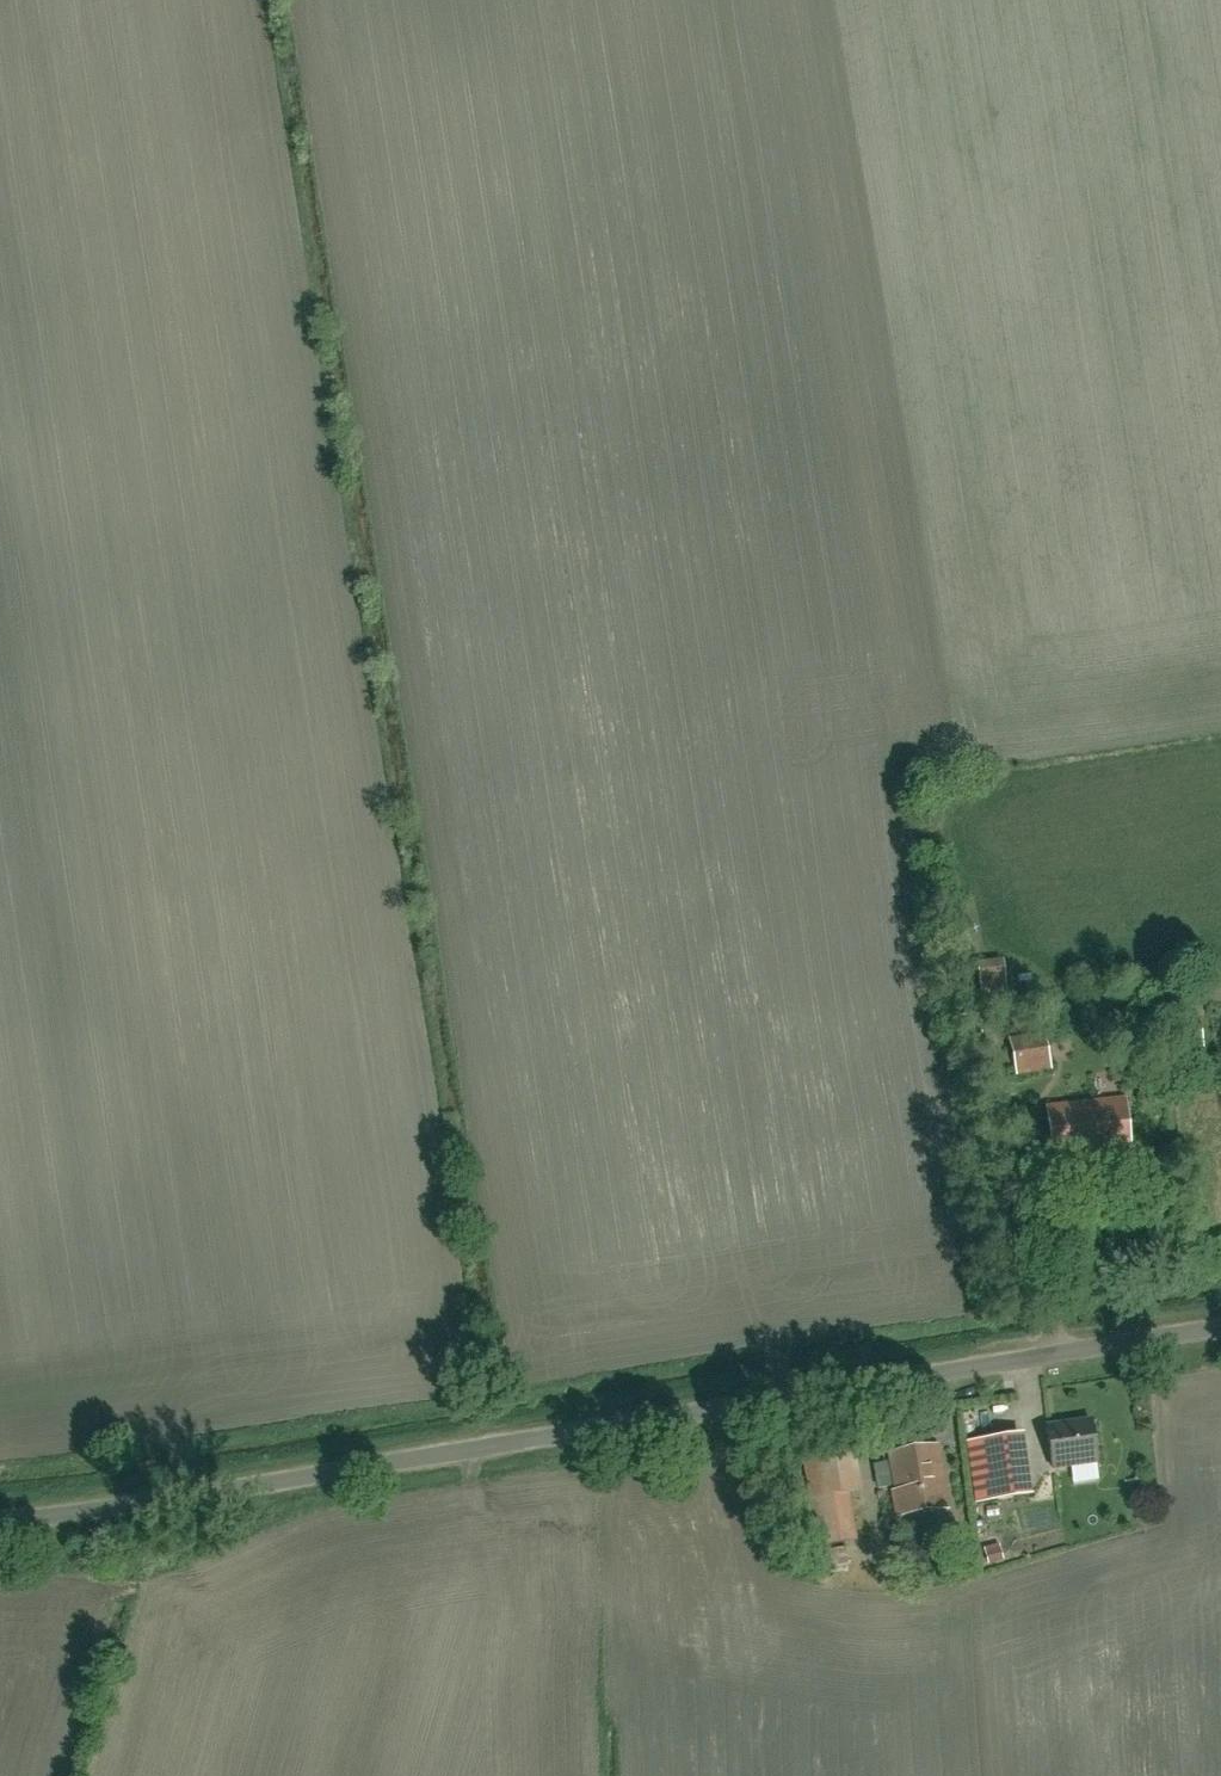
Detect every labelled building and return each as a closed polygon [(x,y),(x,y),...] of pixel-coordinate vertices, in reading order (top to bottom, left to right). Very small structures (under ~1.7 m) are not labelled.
[(966,971),(968,990),(999,985),(996,966),(966,971)] [(1005,1071),(1052,1067),(1049,1035),(1003,1038),(1005,1071)] [(1060,1161),(1144,1151),(1138,1099),(1053,1109),(1060,1161)] [(1089,1470),(1083,1426),(1037,1433),(1044,1477),(1089,1470)] [(982,1508),(1013,1507),(1011,1445),(980,1446),(982,1508)] [(812,1505),(849,1502),(845,1449),(808,1452),(812,1505)] [(881,1452),(886,1521),(936,1517),(931,1449),(881,1452)]
